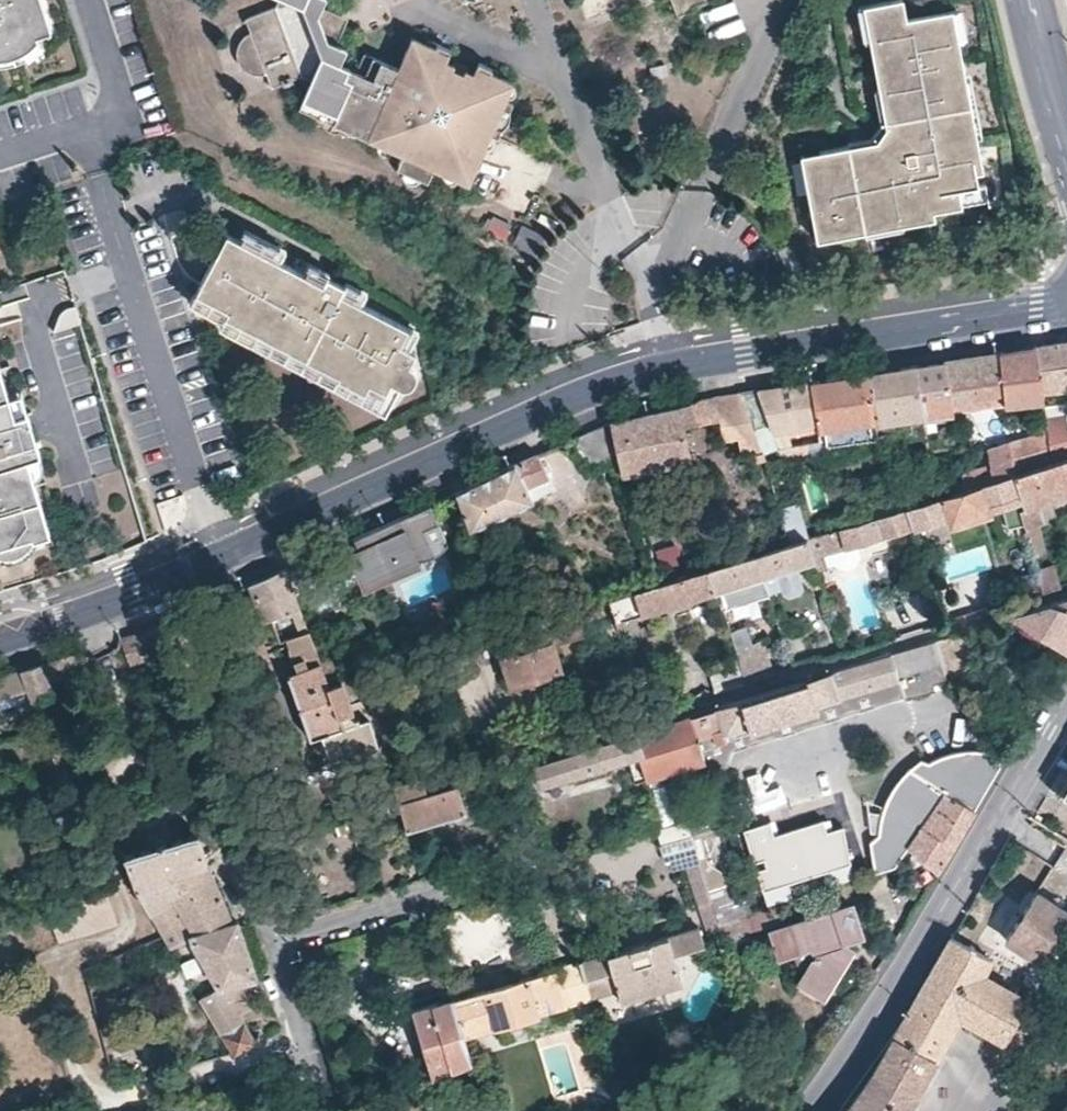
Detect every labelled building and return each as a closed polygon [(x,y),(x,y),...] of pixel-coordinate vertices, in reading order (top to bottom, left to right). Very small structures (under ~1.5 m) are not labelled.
[(40,34),(38,31),(53,26),(45,0),(0,0),(0,48),(40,34)] [(279,1),(275,10),(248,23),(253,36),(240,50),(240,69),(253,83),(272,84),(275,90),(302,80),(307,84),(297,105),(314,115),(312,121),(330,134),(339,134),(346,136),(349,129),(379,143),(397,150),(404,154),(399,162),(430,176),(435,167),(445,172),(463,180),(463,181),(468,183),(484,150),(490,134),(491,132),(514,82),(501,76),(502,73),(478,61),(472,74),(464,70),(462,74),(451,68),(452,65),(443,61),(448,48),(429,40),(428,43),(414,36),(400,68),(364,53),(356,69),(339,61),(347,45),(339,41),(347,24),(341,9),(327,3),(328,0),(278,0),(279,1)] [(679,14),(696,7),(695,4),(705,0),(674,0),(679,14)] [(954,6),(951,6),(908,15),(905,0),(876,0),(865,2),(872,38),(888,123),(879,137),(802,151),(819,237),(937,214),(935,207),(964,201),(963,200),(961,185),(980,181),(977,168),(985,167),(979,134),(966,70),(960,39),(954,6)] [(872,38),(865,2),(860,3),(867,39),(872,38)] [(966,37),(959,5),(954,6),(960,39),(966,37)] [(0,48),(0,61),(1,61),(8,60),(17,58),(19,57),(26,54),(32,51),(41,43),(40,37),(40,34),(0,48)] [(454,61),(452,65),(451,68),(462,74),(464,70),(466,66),(454,61)] [(984,133),(972,69),(966,70),(979,134),(984,133)] [(521,86),(514,82),(491,132),(499,135),(502,128),(507,124),(510,118),(512,112),(513,106),(521,86)] [(494,136),(490,134),(484,150),(486,151),(493,150),(497,144),(497,140),(494,136)] [(394,155),(397,150),(379,143),(379,145),(379,149),(380,151),(381,154),(385,157),(390,157),(394,155)] [(427,182),(430,176),(399,162),(397,168),(402,170),(401,173),(404,174),(406,180),(412,184),(418,184),(424,180),(427,182)] [(989,190),(985,167),(977,168),(980,181),(961,185),(963,200),(990,195),(989,190)] [(459,186),(463,181),(463,180),(445,172),(445,176),(444,180),(445,182),(448,186),(453,188),(459,186)] [(287,246),(247,226),(241,236),(282,257),(287,246)] [(362,299),(342,288),(346,281),(329,272),(325,279),(306,269),(282,257),(241,236),(229,229),(198,289),(230,306),(227,312),(341,371),(339,373),(367,387),(371,379),(387,387),(393,377),(402,382),(404,383),(405,383),(407,383),(409,383),(411,382),(414,380),(416,378),(417,376),(418,371),(418,368),(417,364),(415,362),(411,359),(417,347),(410,343),(402,339),(410,323),(362,299)] [(329,268),(311,259),(306,269),(325,279),(329,272),(330,268),(329,268)] [(896,279),(919,276),(918,267),(895,271),(896,279)] [(368,287),(348,278),(346,281),(342,288),(362,299),(368,287)] [(230,306),(198,289),(194,299),(225,315),(227,312),(230,306)] [(81,320),(76,304),(76,302),(71,303),(69,304),(68,304),(63,308),(60,311),(53,328),(81,320)] [(410,323),(402,339),(410,343),(418,327),(410,323)] [(1037,344),(1044,392),(1066,389),(1066,339),(1037,344)] [(1006,391),(1008,403),(1045,397),(1044,392),(1037,344),(1016,347),(999,350),(1006,391)] [(978,353),(948,358),(954,398),(1006,391),(999,350),(978,353)] [(23,388),(11,393),(0,357),(0,542),(33,532),(34,535),(52,530),(36,477),(29,455),(41,451),(43,451),(23,388)] [(934,360),(918,362),(927,415),(955,411),(954,398),(948,358),(934,360)] [(891,367),(871,370),(879,420),(879,423),(927,415),(918,362),(891,367)] [(820,424),(820,430),(879,420),(871,370),(840,375),(812,379),(820,424)] [(780,385),(760,388),(774,432),(820,424),(812,379),(780,385)] [(760,442),(763,451),(779,447),(774,432),(760,388),(742,391),(760,442)] [(620,475),(621,479),(689,460),(681,429),(723,418),(734,450),(760,442),(742,391),(701,398),(695,403),(690,402),(652,414),(608,427),(620,475)] [(955,411),(927,415),(932,448),(958,444),(955,411)] [(1054,460),(1066,456),(1066,422),(1066,415),(1048,417),(1050,431),(1054,460)] [(822,441),(779,447),(783,459),(832,450),(831,444),(880,437),(881,431),(879,423),(879,420),(820,430),(822,441)] [(602,429),(576,436),(586,466),(613,459),(602,429)] [(1054,460),(1050,431),(1013,442),(1018,471),(1054,460)] [(1018,471),(1013,442),(989,449),(995,478),(1013,473),(1018,471)] [(44,460),(41,451),(29,455),(36,477),(37,476),(41,473),(43,471),(44,469),(45,466),(45,464),(44,460)] [(467,525),(470,534),(531,504),(526,488),(548,478),(536,452),(497,471),(456,490),(467,525)] [(1032,551),(1046,547),(1034,507),(1034,503),(1066,492),(1066,456),(1054,460),(1018,471),(1013,473),(1020,496),(1022,505),(1019,508),(1032,551)] [(963,471),(966,487),(988,480),(986,468),(963,471)] [(936,475),(938,496),(966,487),(963,471),(936,475)] [(991,505),(1020,496),(1013,473),(995,478),(988,480),(966,487),(938,496),(911,505),(916,521),(947,512),(950,522),(991,510),(991,505)] [(873,496),(876,516),(904,507),(901,488),(873,496)] [(439,521),(431,502),(395,518),(392,519),(388,521),(375,527),(354,536),(357,544),(347,549),(364,589),(422,563),(420,557),(425,556),(431,555),(434,554),(436,553),(425,527),(439,521)] [(781,505),(787,536),(807,532),(801,502),(781,505)] [(876,516),(810,536),(817,559),(820,568),(832,565),(838,563),(848,568),(859,565),(865,555),(860,539),(916,521),(911,505),(904,507),(876,516)] [(448,540),(439,521),(425,527),(436,553),(439,551),(444,547),(448,541),(448,540)] [(0,542),(0,549),(7,550),(16,549),(21,548),(28,543),(33,538),(34,535),(33,532),(0,542)] [(810,536),(795,541),(758,553),(765,574),(782,569),(789,592),(795,595),(805,591),(807,587),(800,564),(817,559),(810,536)] [(676,544),(656,550),(660,564),(680,559),(676,544)] [(765,574),(758,553),(711,567),(718,589),(722,602),(724,611),(772,594),(765,574)] [(1037,568),(1044,589),(1062,583),(1056,562),(1037,568)] [(270,616),(299,604),(286,566),(265,575),(250,582),(262,619),(270,616)] [(711,567),(658,584),(608,600),(615,621),(663,606),(711,591),(715,604),(722,602),(718,589),(711,567)] [(1030,593),(1044,589),(1037,568),(1023,572),(1030,593)] [(825,586),(822,576),(816,578),(820,587),(825,586)] [(1014,611),(1066,647),(1066,595),(1047,601),(1014,611)] [(838,606),(835,597),(829,599),(830,601),(832,608),(838,606)] [(832,608),(830,601),(829,599),(823,601),(826,609),(832,608)] [(583,631),(577,609),(501,632),(497,634),(511,684),(561,668),(552,641),(583,631)] [(129,663),(156,654),(170,649),(161,624),(118,639),(129,663)] [(937,636),(939,647),(967,638),(974,636),(971,625),(948,632),(937,636)] [(297,668),(319,661),(308,629),(286,636),(297,668)] [(930,665),(942,661),(939,647),(937,636),(848,663),(800,679),(750,694),(649,725),(637,729),(640,753),(645,777),(715,755),(712,743),(818,711),(817,705),(898,679),(897,676),(904,673),(912,696),(937,688),(930,665)] [(942,661),(947,685),(978,675),(967,638),(939,647),(942,661)] [(21,668),(33,702),(52,697),(51,693),(92,680),(82,649),(71,652),(62,655),(21,668)] [(741,665),(738,656),(709,664),(717,692),(746,682),(741,665)] [(764,658),(741,665),(746,682),(770,675),(764,658)] [(328,687),(338,683),(330,660),(320,663),(328,687)] [(346,705),(338,683),(328,687),(320,663),(319,661),(297,668),(283,673),(304,737),(320,732),(328,754),(373,739),(360,701),(346,705)] [(937,688),(947,685),(942,661),(930,665),(937,688)] [(639,663),(630,666),(646,713),(655,711),(639,663)] [(21,690),(26,704),(33,702),(21,668),(0,674),(0,697),(21,690)] [(906,698),(912,696),(904,673),(897,676),(898,679),(906,698)] [(637,729),(511,768),(518,787),(540,781),(542,782),(576,772),(577,773),(579,780),(622,768),(619,759),(640,753),(637,729)] [(975,808),(1001,764),(1001,753),(986,749),(970,748),(951,752),(942,755),(931,760),(927,759),(930,767),(903,775),(894,787),(885,806),(882,819),(880,832),(871,839),(877,874),(882,873),(898,869),(911,847),(945,791),(975,808)] [(421,786),(416,776),(390,784),(395,802),(403,827),(464,808),(455,781),(445,784),(444,779),(421,786)] [(945,791),(911,847),(937,872),(953,844),(975,808),(945,791)] [(684,818),(687,833),(718,824),(711,805),(683,814),(684,818)] [(687,833),(684,818),(655,828),(653,830),(656,843),(663,866),(695,855),(687,833)] [(803,833),(827,826),(825,820),(801,826),(803,833)] [(687,833),(695,855),(697,859),(707,887),(737,877),(718,824),(687,833)] [(838,867),(827,826),(803,833),(805,842),(756,856),(764,887),(838,867)] [(148,909),(208,863),(197,832),(125,858),(132,884),(148,909)] [(707,887),(697,859),(685,863),(714,946),(727,942),(718,917),(707,887)] [(148,909),(171,949),(192,939),(231,922),(208,863),(148,909)] [(737,877),(707,887),(718,917),(749,909),(737,877)] [(1066,914),(1066,911),(1035,891),(1006,936),(1053,967),(1066,946),(1066,932),(1059,926),(1066,914)] [(105,893),(101,894),(91,898),(67,905),(63,906),(73,938),(115,924),(105,893)] [(802,975),(823,988),(850,948),(851,946),(847,941),(846,936),(861,931),(852,904),(775,926),(781,950),(814,940),(818,950),(802,975)] [(749,909),(718,917),(727,942),(745,935),(741,922),(758,916),(755,907),(749,909)] [(220,992),(202,1000),(232,1052),(253,1042),(237,1015),(254,1007),(243,983),(256,978),(236,921),(231,922),(192,939),(220,992)] [(579,958),(586,976),(612,968),(620,998),(681,980),(673,949),(703,940),(697,923),(579,958)] [(960,1010),(1003,1037),(1020,1011),(1025,1001),(1014,994),(1014,990),(981,970),(990,955),(955,933),(953,937),(950,942),(862,1087),(849,1103),(843,1110),(897,1110),(960,1010)] [(464,1037),(590,990),(586,976),(579,958),(551,967),(461,994),(454,974),(444,978),(451,999),(464,1037)] [(432,1076),(473,1062),(470,1054),(464,1037),(451,999),(413,1010),(432,1076)] [(1033,1006),(1025,1001),(1020,1011),(1028,1016),(1033,1006)]
